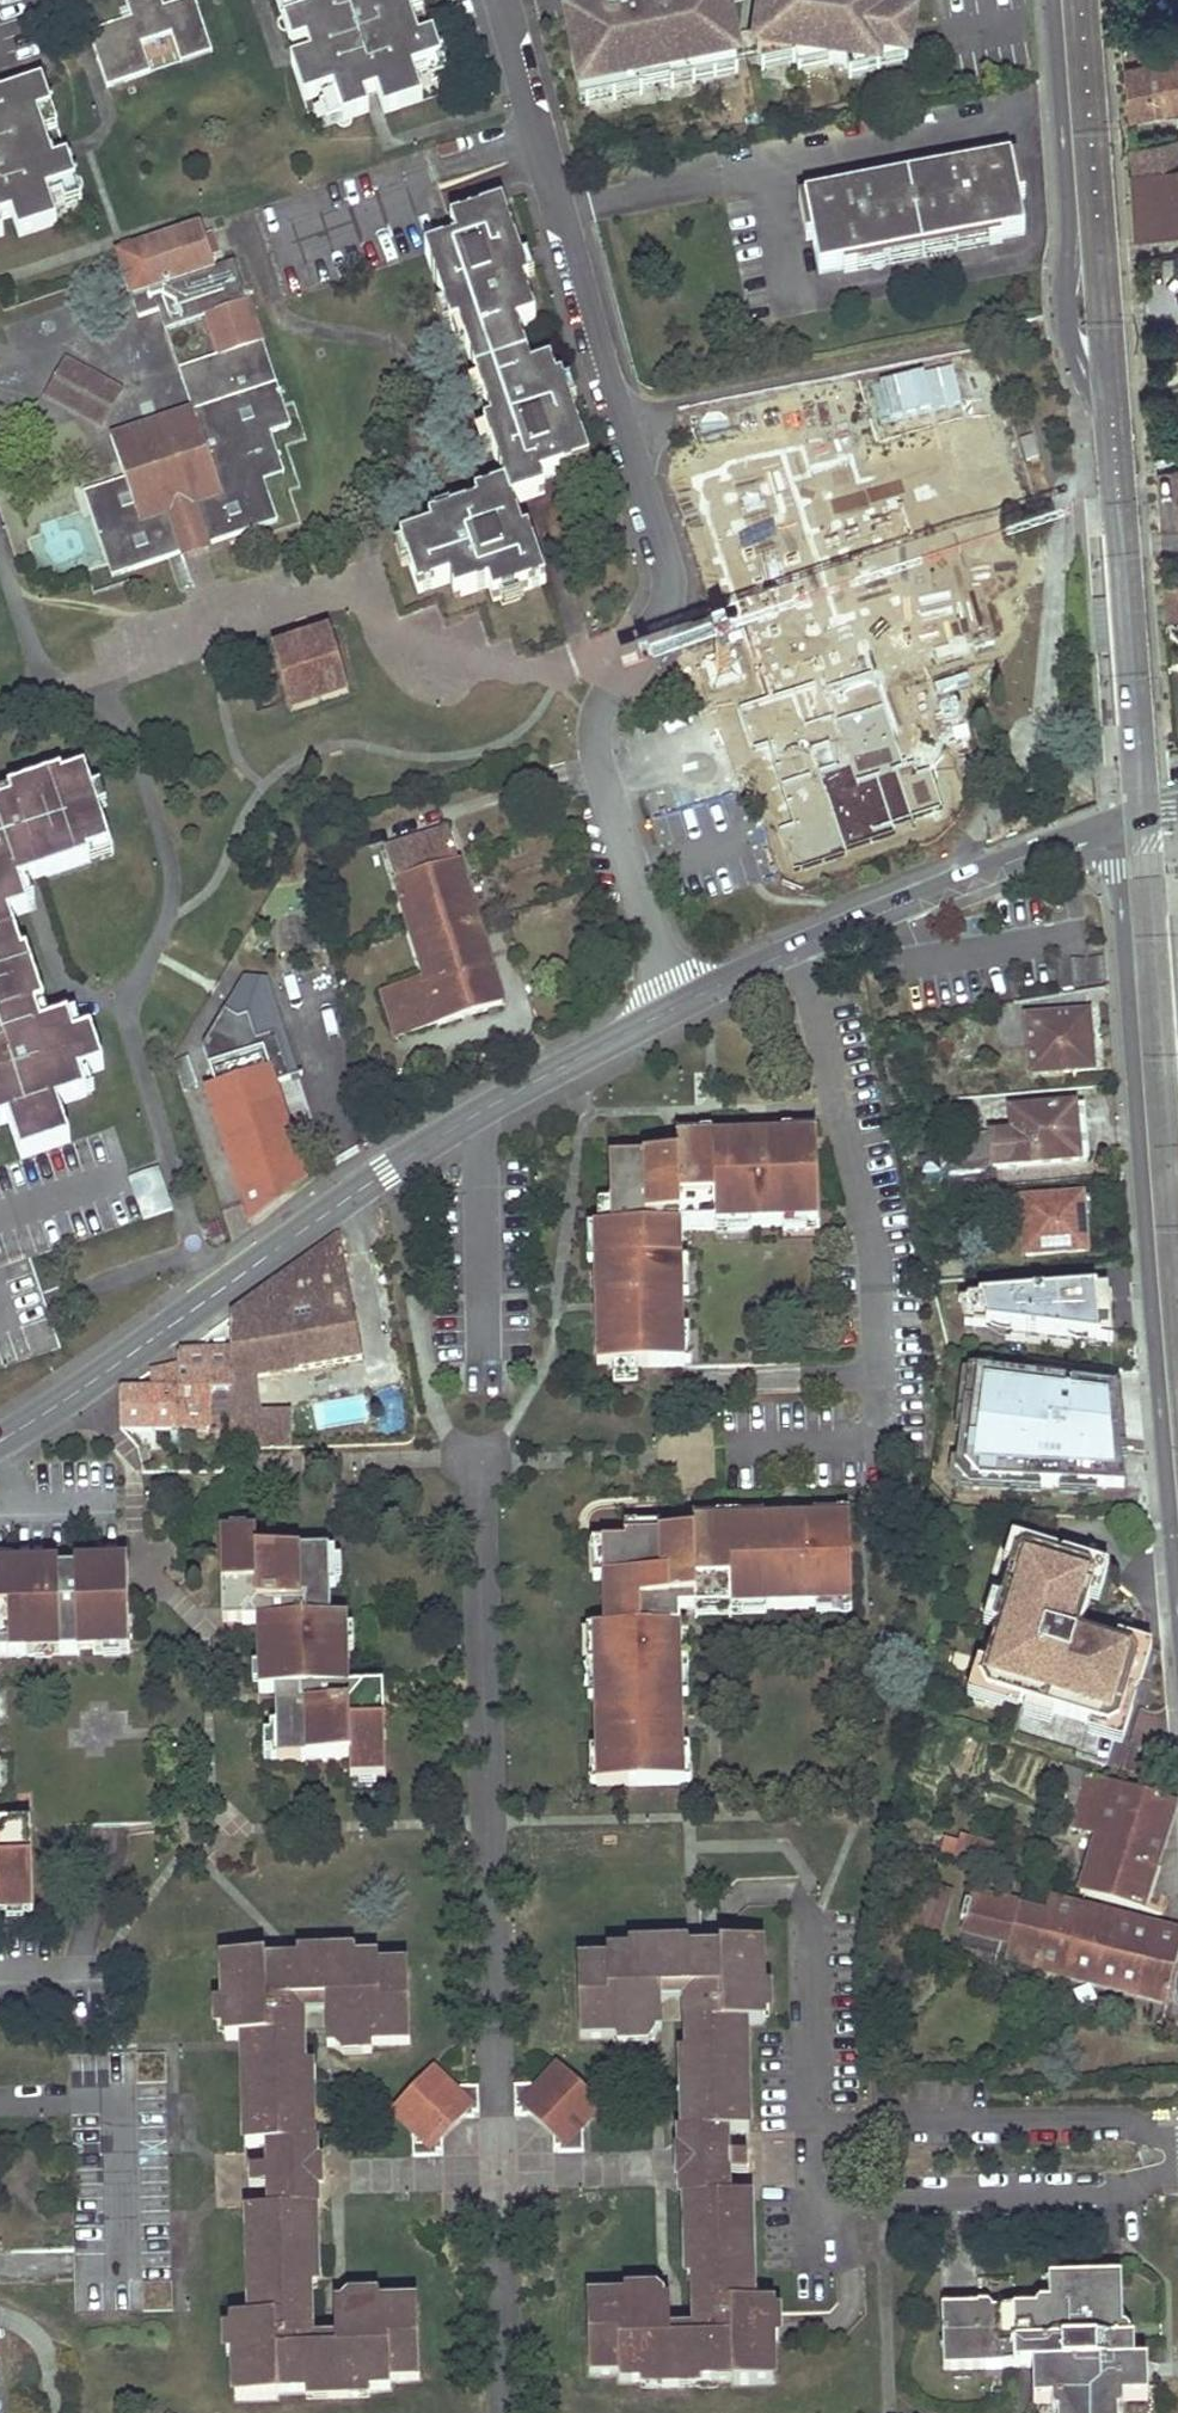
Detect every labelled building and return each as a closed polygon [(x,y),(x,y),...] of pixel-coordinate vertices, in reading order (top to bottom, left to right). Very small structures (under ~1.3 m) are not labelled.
[(107,85),(150,71),(142,43),(173,33),(181,59),(212,49),(196,0),(185,0),(163,7),(161,0),(132,0),(127,2),(132,18),(125,20),(107,26),(108,31),(91,36),(107,85)] [(305,100),(327,93),(334,91),(338,103),(344,120),(370,111),(366,96),(380,92),(386,112),(424,100),(416,77),(414,70),(428,65),(442,61),(433,34),(419,39),(410,11),(406,0),(311,0),(312,4),(315,12),(304,16),(285,22),(294,48),(307,44),(309,48),(311,55),(292,61),(305,100)] [(617,6),(606,8),(608,18),(593,21),(582,23),(571,26),(584,92),(736,62),(724,0),(616,0),(617,6)] [(758,53),(868,68),(870,56),(907,61),(913,24),(884,21),(887,0),(766,0),(758,53)] [(608,18),(606,8),(591,11),(593,21),(608,18)] [(1125,64),(1129,114),(1177,104),(1177,53),(1125,64)] [(5,234),(0,219),(14,215),(20,236),(59,223),(51,198),(49,193),(78,183),(70,158),(55,163),(52,154),(48,144),(45,133),(38,115),(53,110),(43,82),(0,97),(0,110),(3,118),(0,119),(0,236),(5,234)] [(1134,172),(1177,164),(1177,148),(1176,137),(1132,147),(1134,172)] [(425,150),(251,206),(283,300),(457,242),(443,203),(432,172),(425,150)] [(805,201),(820,273),(1024,231),(1010,160),(805,201)] [(1134,172),(1139,239),(1177,232),(1177,164),(1134,172)] [(495,600),(544,583),(528,533),(522,535),(515,515),(511,503),(543,493),(540,481),(590,463),(567,395),(562,381),(556,383),(550,366),(532,372),(517,328),(535,322),(524,287),(529,285),(520,259),(503,208),(453,226),(457,242),(425,253),(453,330),(458,328),(491,424),(484,427),(505,486),(474,499),(477,505),(429,521),(432,530),(401,541),(418,593),(449,582),(454,597),(489,585),(495,600)] [(84,492),(113,576),(198,547),(276,521),(263,481),(283,474),(268,432),(290,424),(234,260),(214,266),(200,223),(151,240),(149,236),(121,245),(123,252),(117,254),(139,316),(159,309),(166,330),(204,317),(218,356),(180,369),(194,410),(111,438),(125,478),(84,492)] [(66,359),(46,397),(102,427),(123,389),(66,359)] [(779,826),(792,870),(899,837),(895,826),(945,811),(932,768),(917,773),(913,758),(903,761),(857,612),(972,577),(954,517),(912,530),(892,466),(858,477),(851,451),(843,454),(836,430),(691,474),(736,622),(745,619),(768,694),(737,704),(751,747),(770,741),(795,821),(779,826)] [(1163,581),(1165,620),(1177,619),(1177,580),(1163,581)] [(334,631),(274,648),(294,717),(352,699),(334,631)] [(69,1142),(58,1106),(84,1095),(79,1077),(103,1069),(92,1034),(75,1038),(68,1019),(42,1028),(36,1012),(45,1009),(28,954),(23,956),(10,917),(28,911),(20,886),(89,862),(88,856),(110,849),(85,773),(64,779),(63,775),(9,794),(11,803),(0,807),(0,1125),(10,1122),(22,1159),(69,1142)] [(380,986),(394,1038),(503,1004),(448,830),(387,848),(424,975),(380,986)] [(635,979),(629,956),(619,958),(626,982),(635,979)] [(268,1214),(309,1181),(276,1080),(301,1073),(267,978),(245,977),(204,1043),(216,1085),(210,1088),(255,1224),(268,1214)] [(1033,1073),(1091,1068),(1087,1014),(1028,1020),(1033,1073)] [(951,1187),(999,1184),(996,1166),(1073,1159),(1070,1123),(1079,1122),(1078,1105),(1008,1112),(1010,1131),(988,1133),(991,1159),(983,1160),(949,1164),(951,1187)] [(22,1159),(0,1167),(0,1369),(60,1348),(46,1304),(32,1258),(144,1221),(113,1129),(69,1142),(22,1159)] [(597,1367),(681,1365),(680,1334),(684,1334),(683,1295),(680,1296),(679,1262),(683,1262),(682,1227),(715,1226),(715,1222),(748,1221),(748,1226),(786,1225),(786,1219),(818,1219),(816,1139),(783,1140),(783,1136),(711,1137),(711,1142),(679,1143),(679,1158),(611,1159),(612,1229),(598,1229),(599,1262),(594,1262),(595,1307),(597,1367)] [(981,1143),(946,1146),(949,1164),(983,1160),(981,1143)] [(1028,1253),(1085,1250),(1082,1196),(1024,1201),(1028,1253)] [(362,1359),(340,1233),(303,1261),(284,1275),(299,1371),(362,1359)] [(284,1275),(230,1315),(230,1352),(229,1391),(231,1449),(255,1447),(256,1412),(262,1412),(258,1379),(299,1371),(284,1275)] [(961,1302),(966,1326),(991,1329),(1011,1331),(1082,1339),(1100,1341),(1108,1342),(1105,1288),(961,1302)] [(122,1429),(211,1429),(212,1392),(229,1391),(230,1352),(178,1352),(177,1366),(151,1370),(151,1390),(120,1390),(121,1397),(122,1429)] [(1073,1386),(1041,1382),(974,1374),(971,1393),(966,1392),(955,1472),(964,1481),(1022,1484),(1023,1479),(1039,1479),(1039,1484),(1060,1486),(1061,1481),(1078,1482),(1079,1487),(1123,1489),(1120,1448),(1114,1448),(1114,1444),(1106,1443),(1112,1391),(1073,1386)] [(255,1447),(291,1446),(292,1412),(262,1412),(256,1412),(255,1447)] [(625,1544),(604,1544),(606,1631),(597,1631),(599,1699),(594,1699),(595,1752),(600,1752),(601,1788),(680,1786),(679,1750),(685,1750),(684,1698),(678,1698),(676,1629),(680,1629),(680,1612),(696,1612),(696,1606),(764,1605),(764,1610),(818,1609),(818,1603),(850,1603),(848,1525),(816,1526),(816,1521),(762,1522),(762,1526),(716,1527),(716,1535),(625,1537),(625,1544)] [(350,1772),(385,1772),(383,1689),(350,1689),(348,1654),(341,1654),(341,1619),(332,1619),(329,1552),(256,1554),(256,1541),(221,1542),(223,1624),(257,1623),(257,1657),(264,1658),(264,1692),(276,1692),(278,1760),(350,1758),(350,1772)] [(1082,1635),(1099,1582),(1093,1571),(1030,1551),(1019,1557),(997,1628),(1001,1629),(984,1682),(990,1693),(1110,1731),(1121,1725),(1141,1662),(1135,1651),(1082,1635)] [(129,1650),(128,1576),(0,1580),(0,1654),(129,1650)] [(1064,1767),(1049,1814),(1100,1830),(1080,1893),(1141,1911),(1175,1802),(1064,1767)] [(33,1908),(29,1826),(0,1826),(0,1908),(33,1908)] [(997,1845),(961,1835),(955,1858),(990,1868),(997,1845)] [(1023,1893),(1019,1908),(1045,1914),(1048,1900),(1023,1893)] [(1166,2002),(1177,1957),(1177,1932),(1048,1900),(1045,1914),(1019,1908),(1010,1946),(1036,1952),(1032,1968),(1166,2002)] [(916,1904),(905,1945),(933,1952),(944,1912),(916,1904)] [(587,2299),(588,2373),(619,2372),(620,2381),(731,2379),(731,2385),(772,2384),(771,2330),(770,2322),(770,2304),(752,2305),(750,2198),(726,2198),(726,2166),(725,2133),(747,2133),(745,2025),(762,2024),(761,1944),(719,1945),(719,1953),(714,1953),(606,1955),(606,1963),(578,1964),(580,2036),(656,2035),(656,2028),(662,2028),(661,1991),(687,1991),(711,1990),(711,2014),(687,2015),(688,2038),(690,2133),(681,2133),(682,2168),(682,2200),(693,2200),(695,2278),(695,2316),(721,2316),(721,2342),(696,2342),(671,2343),(670,2313),(668,2313),(668,2304),(662,2304),(662,2297),(587,2299)] [(276,2391),(389,2388),(388,2379),(419,2379),(417,2305),(334,2307),(335,2350),(310,2351),(285,2351),(284,2327),(310,2326),(307,2210),(316,2210),(315,2177),(315,2144),(303,2144),(300,2025),(276,2026),(275,2001),(299,2001),(324,2000),(325,2044),(409,2043),(407,1968),(377,1969),(377,1961),(264,1964),(264,1957),(223,1958),(225,2038),(242,2037),(244,2145),(264,2145),(265,2177),(266,2210),(247,2211),(249,2318),(232,2318),(234,2399),(276,2398),(276,2391)] [(711,1990),(687,1991),(687,2015),(711,2014),(711,1990)] [(299,2001),(275,2001),(276,2026),(300,2025),(299,2001)] [(553,2151),(584,2152),(583,2123),(598,2106),(555,2069),(543,2086),(515,2086),(515,2116),(535,2115),(552,2130),(553,2151)] [(412,2156),(443,2154),(443,2135),(462,2117),(478,2117),(477,2087),(450,2088),(433,2073),(396,2112),(412,2129),(412,2156)] [(944,2368),(1032,2366),(1032,2403),(1051,2402),(1052,2412),(1053,2412),(1120,2412),(1124,2409),(1124,2399),(1146,2399),(1146,2378),(1146,2363),(1134,2363),(1134,2342),(1128,2342),(1128,2332),(1123,2328),(1121,2277),(1048,2281),(1049,2303),(1040,2303),(1035,2309),(993,2310),(988,2305),(978,2305),(978,2307),(943,2307),(944,2368)] [(721,2316),(695,2316),(696,2342),(721,2342),(721,2316)] [(310,2326),(284,2327),(285,2351),(310,2351),(310,2326)]
